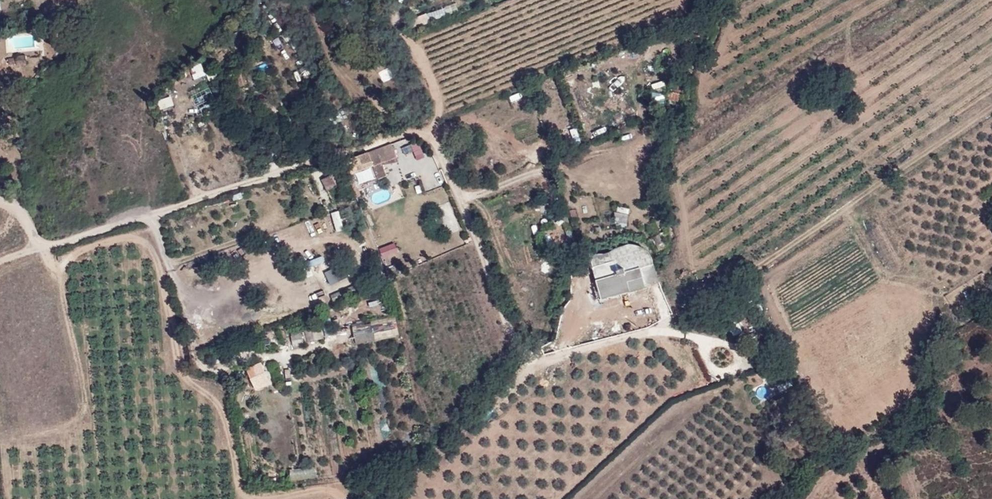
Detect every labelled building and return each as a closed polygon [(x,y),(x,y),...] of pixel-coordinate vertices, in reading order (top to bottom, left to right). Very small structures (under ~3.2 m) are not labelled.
[(241,95),(251,91),(243,71),(234,75),(241,95)] [(826,91),(816,97),(822,107),(832,100),(826,91)] [(391,144),(369,152),(374,165),(396,157),(391,144)] [(374,165),(369,152),(342,162),(347,175),(374,165)] [(327,189),(337,185),(332,174),(322,180),(327,189)] [(385,257),(400,250),(396,242),(381,249),(385,257)] [(629,245),(590,255),(602,300),(658,283),(650,254),(644,248),(636,246),(629,245)] [(346,263),(326,273),(335,290),(355,280),(346,263)] [(736,317),(727,321),(733,336),(743,332),(736,317)] [(399,318),(355,322),(357,341),(401,337),(399,318)] [(255,384),(268,379),(262,369),(250,375),(255,384)] [(786,371),(772,379),(777,387),(791,379),(786,371)]
